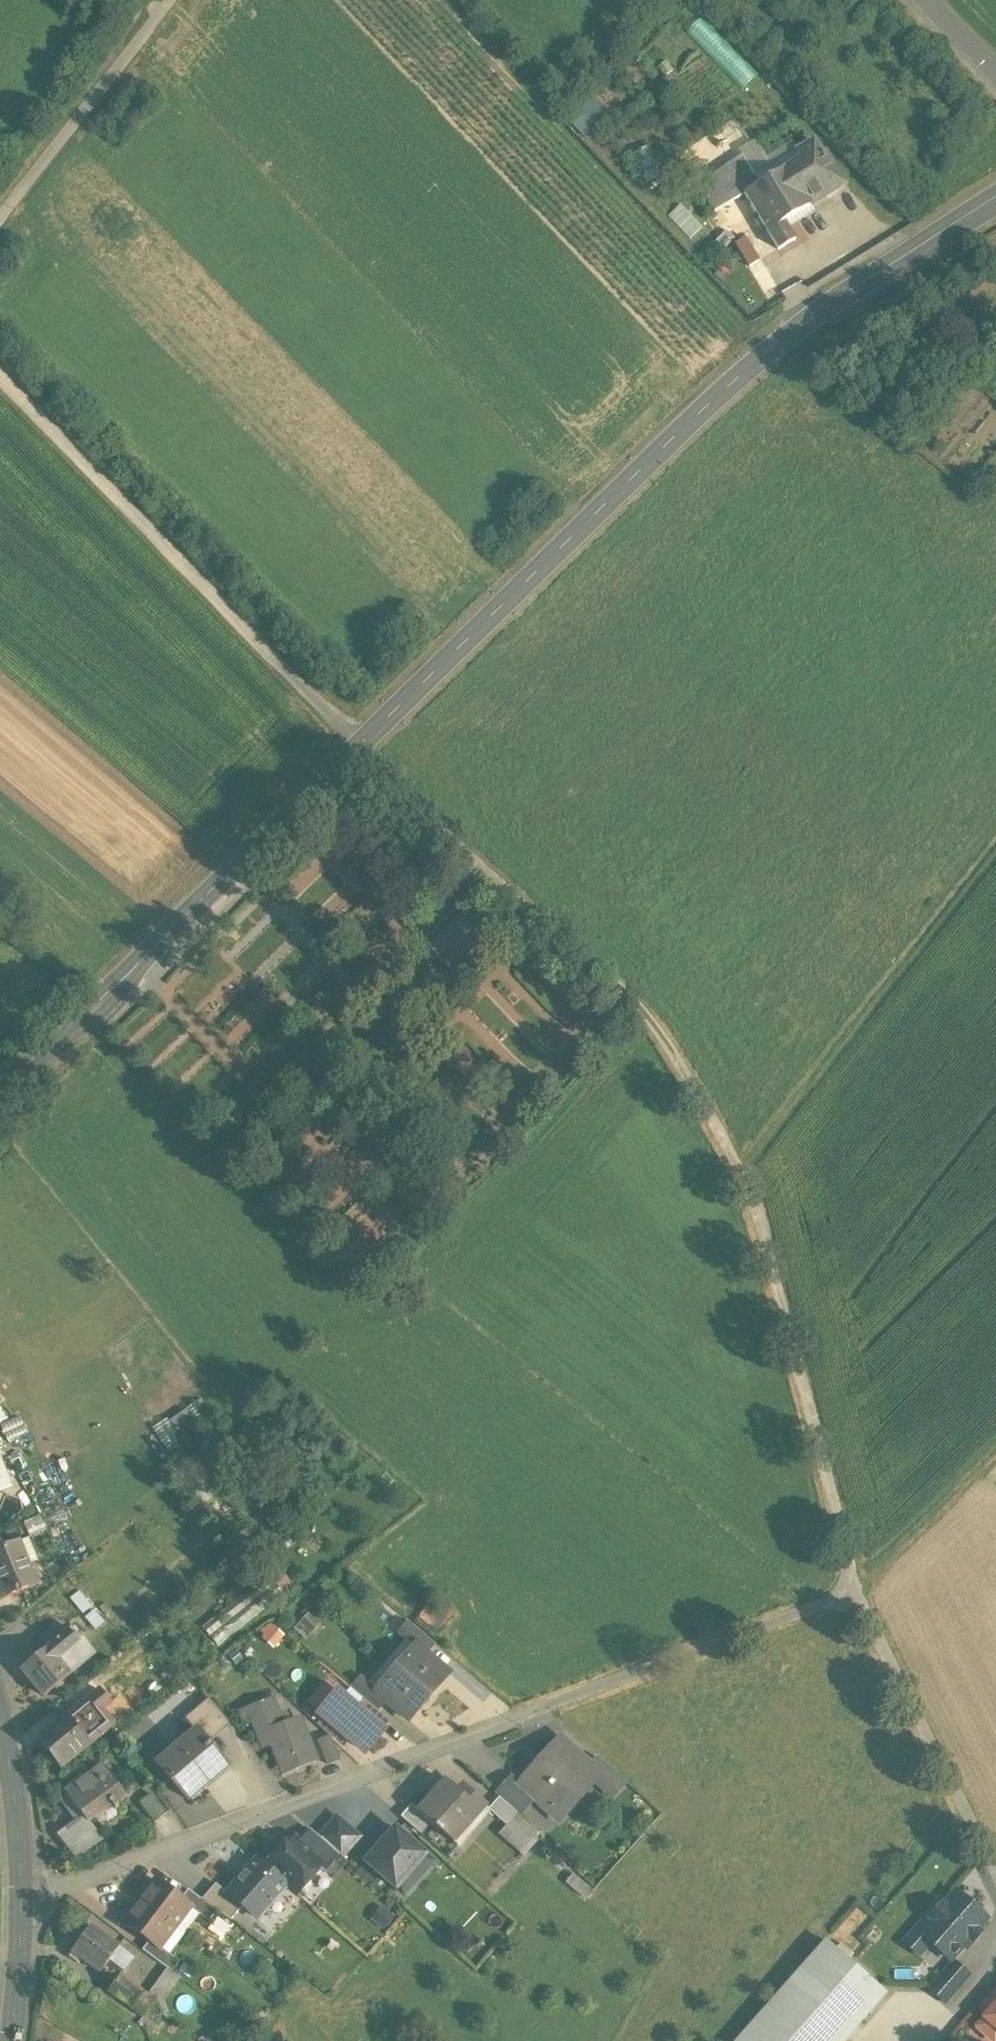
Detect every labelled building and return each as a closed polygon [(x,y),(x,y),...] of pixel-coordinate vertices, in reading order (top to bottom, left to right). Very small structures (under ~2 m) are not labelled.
[(819,155),(811,141),(794,151),(800,160),(785,168),(808,205),(842,185),(823,153),(819,155)] [(648,144),(633,150),(641,170),(657,163),(648,144)] [(794,151),(767,167),(772,175),(757,184),(743,192),(744,193),(765,231),(782,221),(808,205),(785,168),(800,160),(794,151)] [(741,156),(695,185),(713,211),(744,193),(743,192),(757,184),(752,176),(741,156)] [(767,167),(752,176),(757,184),(772,175),(767,167)] [(782,221),(765,231),(775,249),(793,239),(782,221)] [(745,239),(734,245),(746,267),(757,261),(745,239)] [(45,1534),(37,1520),(23,1527),(32,1542),(45,1534)] [(0,1547),(0,1587),(4,1596),(36,1583),(30,1567),(26,1558),(18,1539),(0,1547)] [(270,1576),(205,1625),(219,1643),(283,1594),(270,1576)] [(454,1621),(435,1606),(420,1625),(439,1640),(454,1621)] [(321,1622),(311,1612),(297,1627),(308,1636),(321,1622)] [(58,1620),(41,1634),(48,1643),(65,1629),(58,1620)] [(435,1644),(408,1621),(399,1632),(415,1645),(416,1644),(427,1654),(435,1644)] [(68,1629),(49,1644),(59,1657),(78,1642),(68,1629)] [(48,1644),(21,1666),(44,1695),(71,1673),(59,1657),(49,1644),(48,1644)] [(415,1645),(396,1668),(429,1697),(449,1673),(427,1654),(416,1644),(415,1645)] [(429,1697),(396,1668),(377,1690),(376,1691),(387,1701),(386,1702),(408,1721),(429,1697)] [(377,1690),(360,1676),(350,1688),(366,1701),(378,1711),(386,1702),(387,1701),(376,1691),(377,1690)] [(99,1689),(67,1715),(90,1743),(114,1723),(102,1707),(109,1702),(99,1689)] [(365,1750),(382,1731),(380,1729),(358,1710),(339,1694),(323,1713),(327,1717),(349,1735),(365,1750)] [(209,1697),(185,1717),(195,1729),(196,1728),(208,1742),(209,1741),(231,1723),(209,1697)] [(294,1720),(282,1724),(272,1698),(240,1710),(245,1724),(253,1721),(261,1743),(270,1739),(281,1769),(295,1764),(297,1769),(316,1762),(305,1731),(299,1733),(294,1720)] [(366,1701),(358,1710),(380,1729),(388,1720),(366,1701)] [(67,1715),(38,1738),(61,1766),(90,1743),(67,1715)] [(349,1735),(327,1717),(319,1726),(341,1744),(349,1735)] [(195,1729),(155,1762),(187,1800),(227,1766),(210,1746),(212,1744),(209,1741),(208,1742),(196,1728),(195,1729)] [(330,1738),(318,1742),(327,1765),(338,1761),(330,1738)] [(565,1743),(541,1770),(535,1765),(520,1782),(519,1783),(535,1797),(550,1811),(562,1799),(571,1807),(595,1780),(600,1775),(590,1766),(565,1743)] [(625,1781),(598,1757),(590,1766),(600,1775),(595,1780),(612,1795),(625,1781)] [(102,1765),(66,1793),(69,1797),(63,1801),(77,1820),(57,1835),(76,1860),(102,1840),(88,1822),(110,1805),(115,1812),(119,1809),(115,1804),(124,1797),(125,1798),(127,1798),(102,1765)] [(520,1782),(512,1775),(496,1794),(499,1797),(519,1815),(535,1797),(519,1783),(520,1782)] [(466,1799),(445,1780),(419,1810),(430,1821),(436,1826),(435,1826),(440,1830),(440,1829),(453,1841),(485,1805),(471,1793),(466,1799)] [(150,1795),(139,1803),(154,1822),(165,1814),(150,1795)] [(519,1815),(499,1797),(488,1809),(506,1825),(498,1833),(520,1853),(538,1832),(519,1815)] [(411,1804),(400,1816),(420,1833),(430,1821),(419,1810),(411,1804)] [(359,1837),(336,1817),(319,1836),(338,1853),(342,1856),(359,1837)] [(428,1857),(395,1828),(365,1861),(396,1887),(413,1868),(416,1871),(428,1857)] [(319,1836),(311,1830),(300,1843),(299,1843),(320,1862),(317,1865),(317,1866),(323,1871),(338,1853),(319,1836)] [(295,1838),(282,1853),(279,1849),(264,1866),(285,1885),(294,1892),(296,1890),(302,1889),(310,1880),(309,1875),(317,1866),(317,1865),(320,1862),(299,1843),(300,1843),(295,1838)] [(264,1866),(257,1860),(246,1872),(245,1870),(237,1879),(238,1881),(228,1893),(256,1918),(285,1885),(264,1866)] [(181,1898),(156,1879),(141,1900),(174,1926),(190,1906),(190,1905),(181,1898)] [(217,1910),(188,1888),(181,1898),(190,1905),(190,1906),(209,1920),(217,1910)] [(956,1893),(944,1906),(941,1903),(929,1918),(932,1920),(920,1933),(949,1959),(968,1938),(972,1942),(980,1933),(976,1929),(985,1919),(956,1893)] [(174,1926),(141,1900),(125,1921),(149,1939),(159,1947),(160,1946),(174,1926)] [(395,1923),(381,1912),(370,1925),(384,1936),(395,1923)] [(121,1947),(91,1926),(70,1956),(77,1962),(80,1958),(117,1984),(122,1977),(126,1971),(112,1961),(121,1947)] [(179,1960),(160,1946),(159,1947),(149,1939),(142,1949),(171,1970),(179,1960)] [(736,2040),(843,2040),(885,1993),(825,1940),(736,2040)] [(954,1962),(930,1989),(944,2002),(968,1975),(954,1962)] [(145,1993),(122,1977),(117,1984),(110,1993),(134,2009),(145,1993)] [(977,2006),(986,2014),(995,2004),(995,1985),(977,2006)] [(145,1993),(134,2009),(145,2017),(156,2001),(145,1993)] [(986,2014),(977,2026),(989,2036),(995,2028),(995,2004),(986,2014)]
